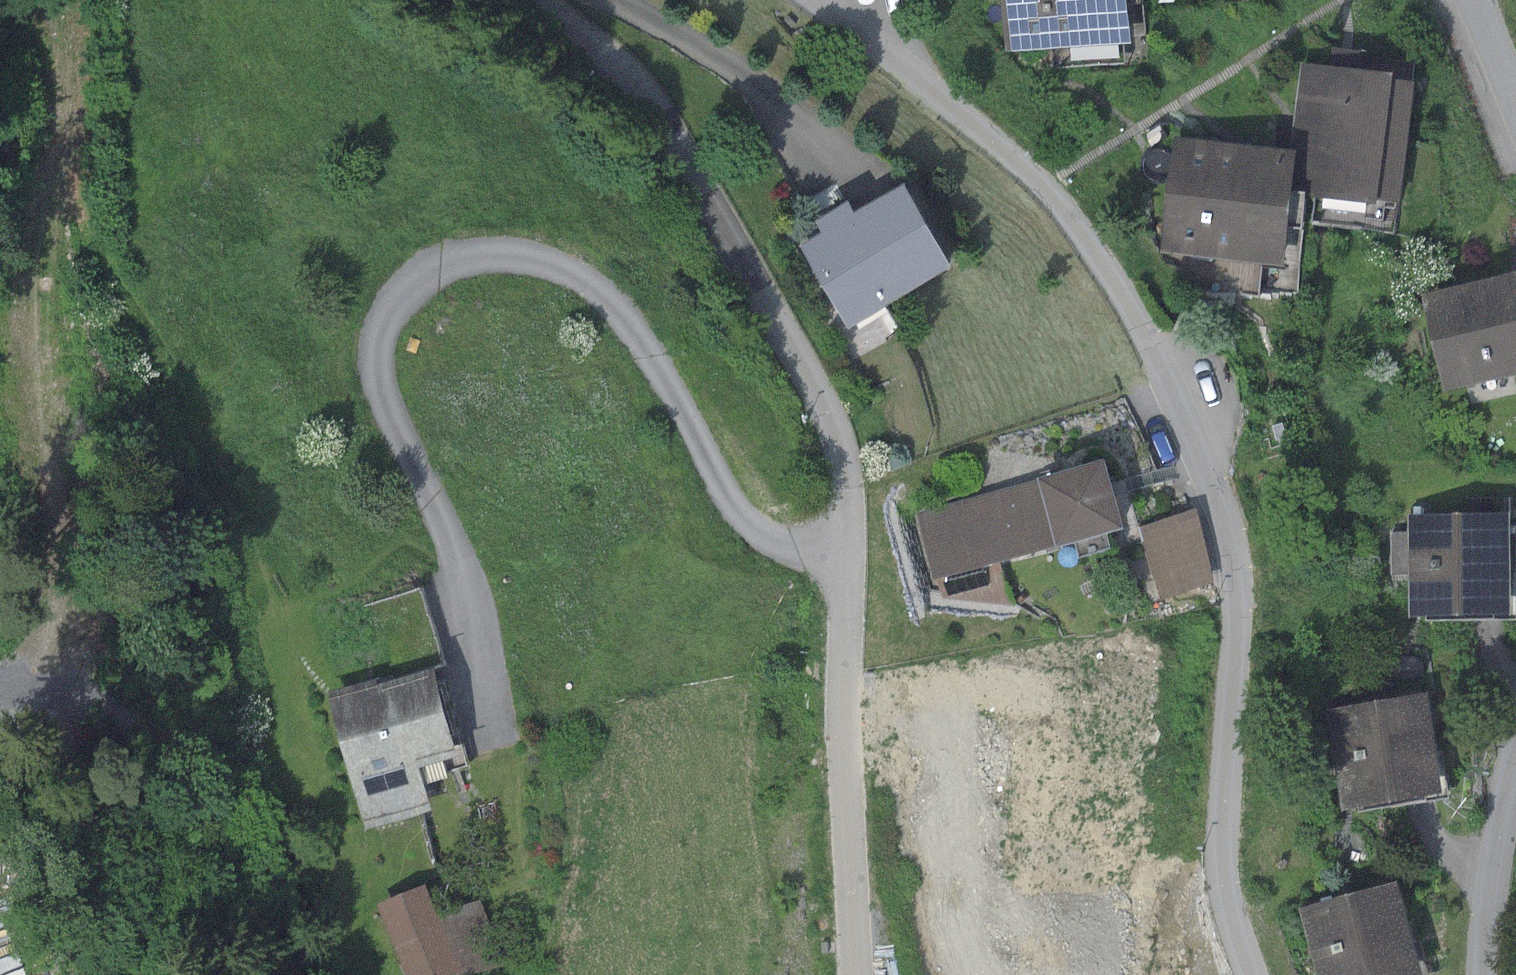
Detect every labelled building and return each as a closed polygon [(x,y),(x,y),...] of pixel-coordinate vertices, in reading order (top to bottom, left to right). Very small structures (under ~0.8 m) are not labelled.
[(1004,51),(1128,44),(1125,0),(1001,0),(1004,51)] [(1297,63),(1288,150),(1292,150),(1287,195),(1375,204),(1376,198),(1398,200),(1410,81),(1388,78),(1388,72),(1297,63)] [(1288,150),(1171,138),(1159,253),(1280,266),(1287,195),(1292,150),(1288,150)] [(806,240),(796,246),(845,328),(948,266),(899,184),(850,213),(843,201),(811,221),(814,226),(801,233),(806,240)] [(1419,295),(1442,391),(1515,374),(1515,277),(1515,272),(1419,295)] [(1098,459),(913,513),(933,581),(936,581),(998,563),(1118,528),(1098,459)] [(1195,512),(1141,526),(1161,599),(1209,586),(1210,568),(1195,512)] [(1507,513),(1406,515),(1407,533),(1389,533),(1390,576),(1406,576),(1407,619),(1509,616),(1507,513)] [(998,563),(936,581),(942,600),(1010,605),(998,563)] [(372,678),(322,693),(364,831),(428,811),(415,768),(445,759),(449,772),(467,767),(460,747),(452,749),(427,670),(374,686),(372,678)] [(1423,694),(1325,707),(1339,808),(1437,795),(1423,694)] [(1296,909),(1315,974),(1419,974),(1391,881),(1296,909)] [(374,904),(403,974),(457,974),(502,961),(476,899),(435,916),(422,885),(374,904)]
